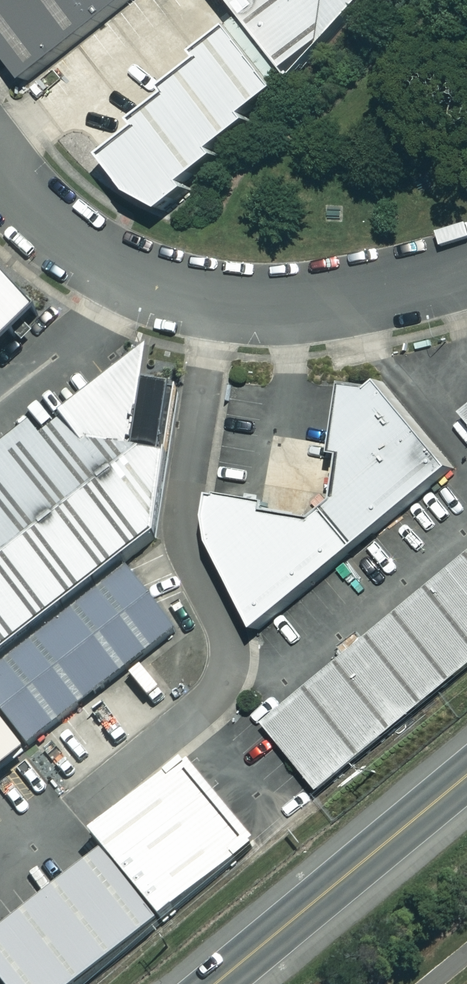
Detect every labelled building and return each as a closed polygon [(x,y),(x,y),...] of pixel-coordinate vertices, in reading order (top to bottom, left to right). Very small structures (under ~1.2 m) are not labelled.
[(25,80),(124,0),(0,0),(0,47),(25,80)] [(295,76),(364,0),(236,0),(295,76)] [(102,152),(128,187),(166,205),(192,186),(187,179),(225,151),(218,142),(256,114),(252,109),(285,85),(234,17),(192,47),(199,56),(165,81),(171,90),(134,117),(140,124),(102,152)] [(0,270),(0,347),(36,311),(0,270)] [(31,418),(0,442),(0,657),(125,559),(157,534),(179,391),(144,386),(150,349),(43,432),(31,418)] [(265,501),(217,492),(214,512),(215,536),(261,627),(451,464),(385,376),(376,382),(346,378),(337,450),(347,451),(341,495),(317,516),(264,509),(265,501)] [(265,719),(322,789),(466,669),(466,554),(265,719)] [(125,559),(0,657),(0,714),(29,750),(181,630),(125,559)] [(29,750),(0,714),(0,772),(29,750)] [(254,845),(185,761),(100,830),(169,914),(254,845)] [(101,853),(0,929),(0,976),(6,983),(82,983),(158,927),(101,853)]
